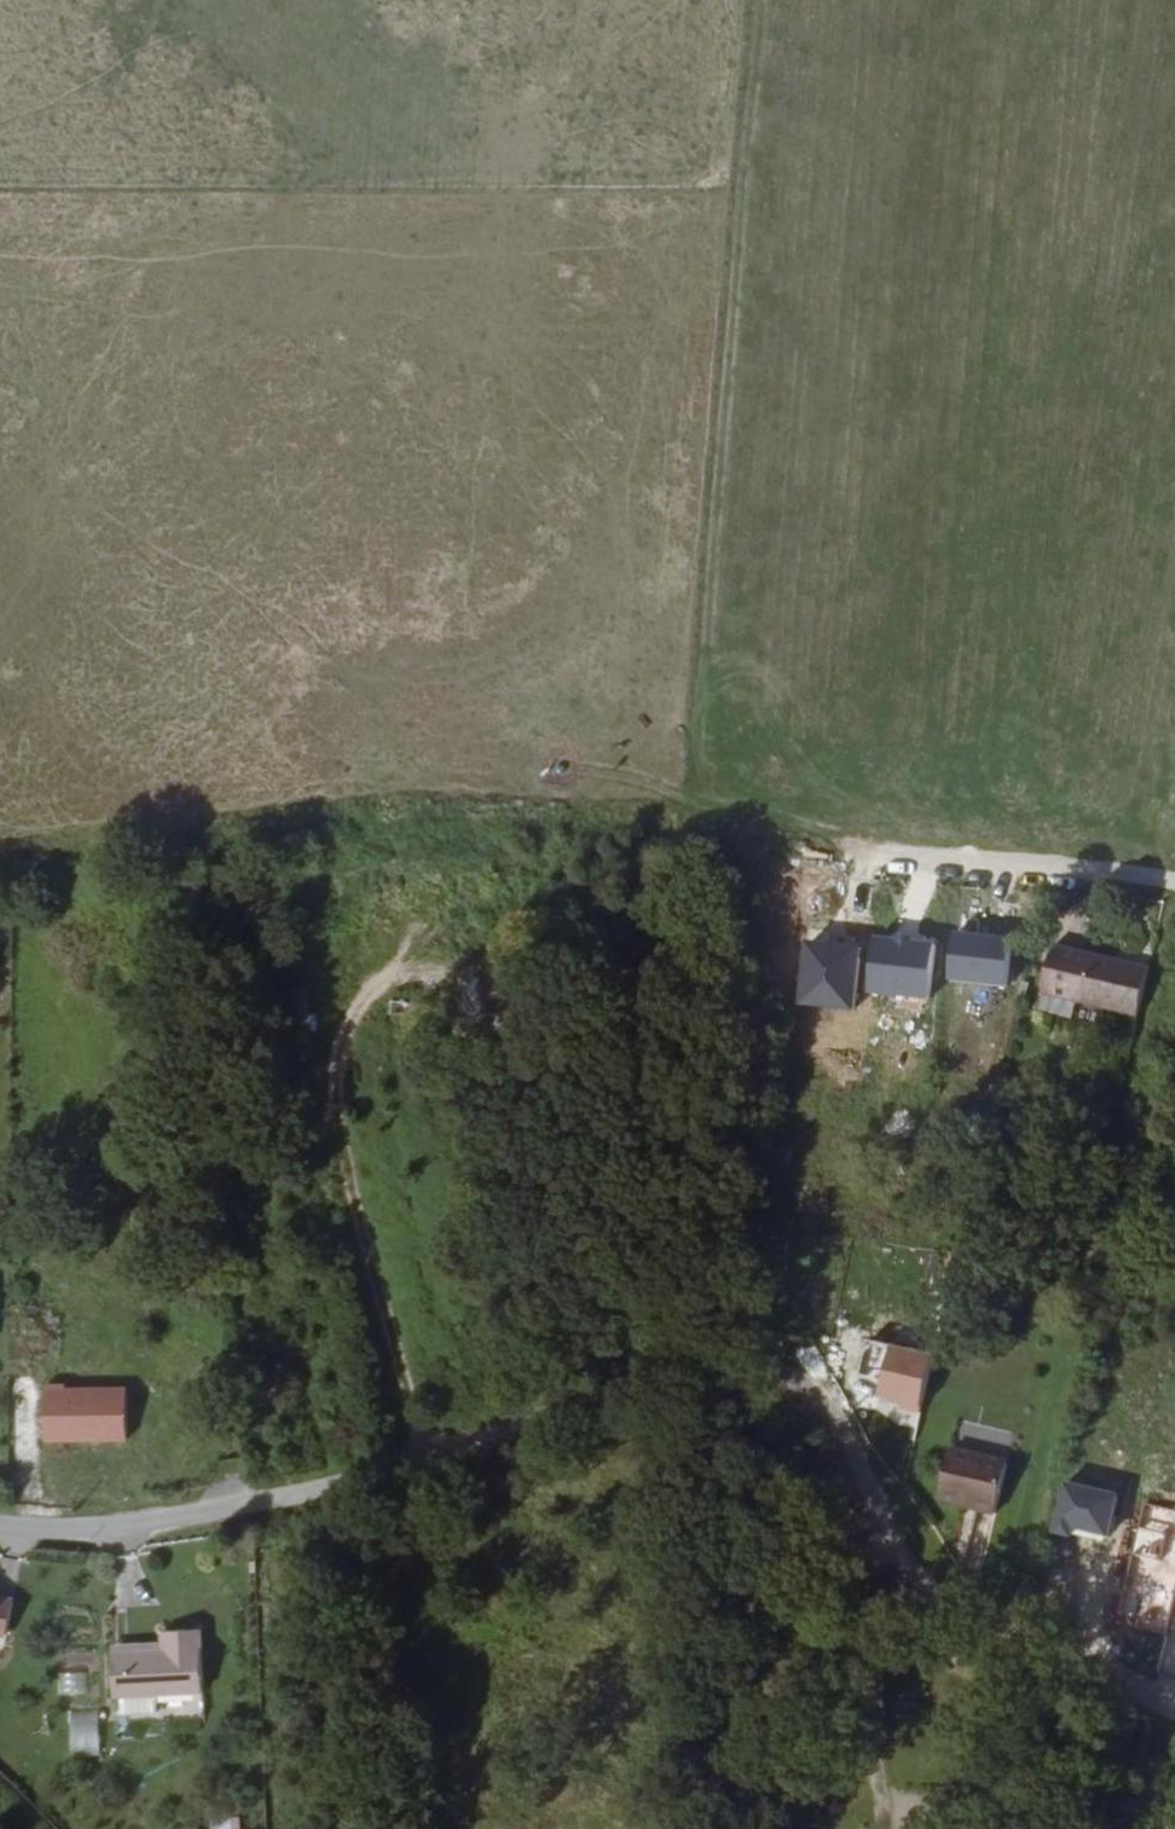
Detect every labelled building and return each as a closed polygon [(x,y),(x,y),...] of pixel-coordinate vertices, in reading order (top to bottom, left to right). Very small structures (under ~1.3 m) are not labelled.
[(1046,999),(1084,1009),(1141,1023),(1151,976),(1094,962),(1057,950),(1046,999)] [(884,1034),(893,970),(817,960),(807,1023),(884,1034)] [(1000,1519),(1013,1469),(955,1456),(943,1504),(978,1511),(979,1515),(1000,1519)] [(8,1638),(14,1601),(0,1598),(0,1637),(8,1638)] [(205,1696),(203,1628),(162,1629),(162,1644),(114,1645),(115,1697),(205,1696)] [(67,1713),(70,1746),(99,1744),(96,1711),(67,1713)] [(209,1818),(210,1828),(235,1828),(234,1817),(209,1818)]
